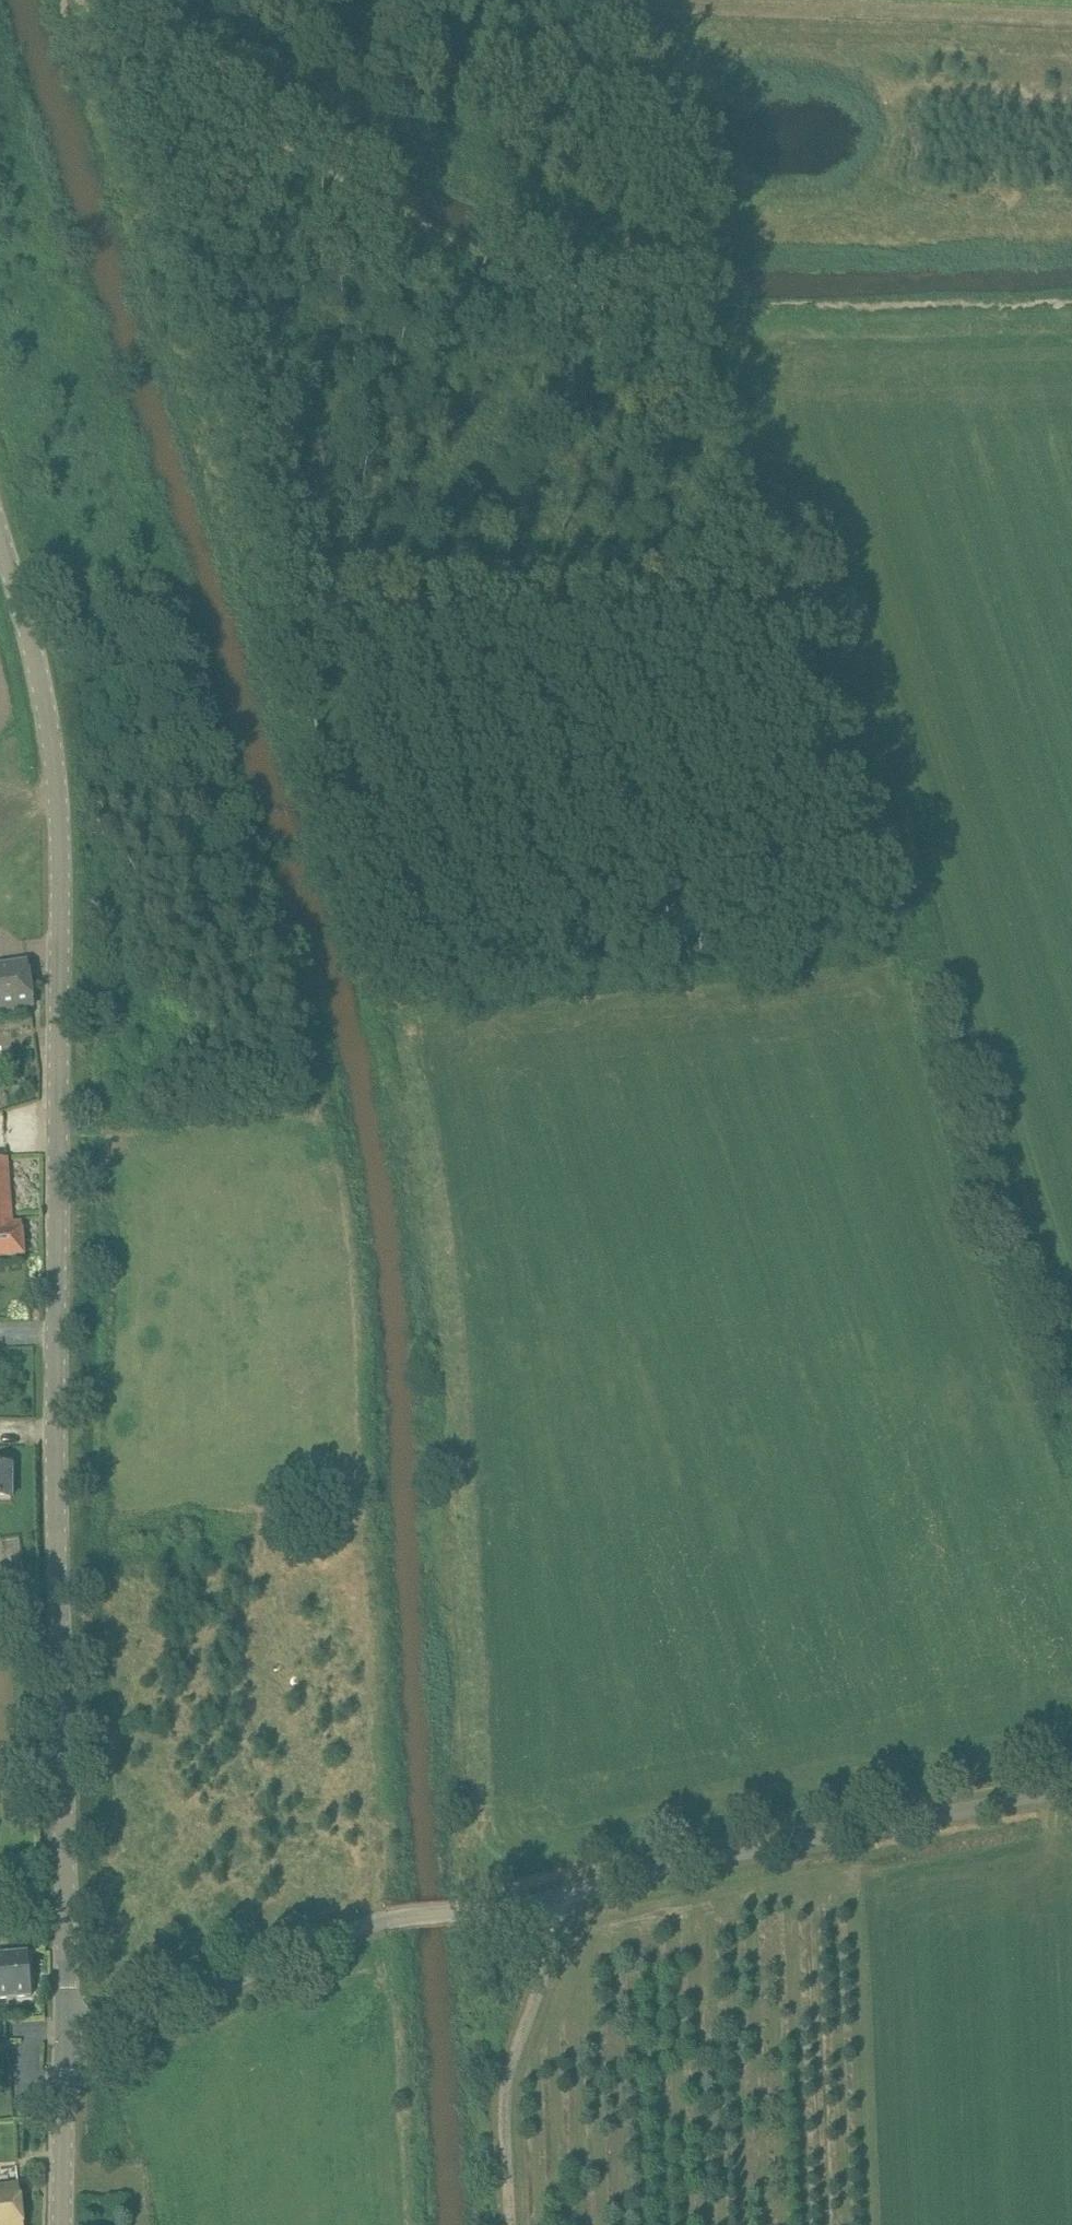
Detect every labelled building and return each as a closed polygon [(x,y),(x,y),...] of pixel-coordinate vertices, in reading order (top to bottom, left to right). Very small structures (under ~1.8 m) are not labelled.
[(34,1006),(27,963),(0,967),(0,1011),(34,1006)] [(0,1159),(0,1258),(25,1256),(22,1223),(13,1224),(7,1158),(0,1159)] [(0,1466),(0,1500),(12,1500),(12,1466),(0,1466)] [(0,1567),(0,1579),(11,1577),(9,1566),(0,1567)] [(33,1996),(29,1952),(0,1955),(0,2000),(33,1996)] [(19,2185),(0,2187),(0,2224),(24,2224),(19,2185)]
